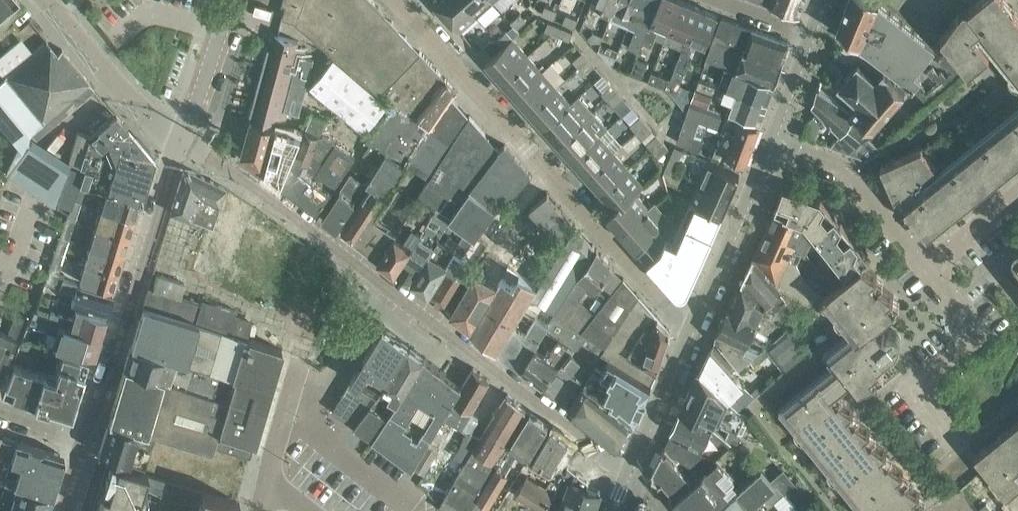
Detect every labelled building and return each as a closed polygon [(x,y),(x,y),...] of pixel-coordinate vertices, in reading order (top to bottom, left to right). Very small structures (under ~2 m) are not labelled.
[(2,28),(16,12),(10,6),(17,0),(0,0),(0,26),(2,28)] [(418,54),(376,9),(378,7),(371,0),(290,0),(289,4),(286,3),(282,17),(293,20),(380,90),(418,54)] [(462,0),(442,0),(436,5),(460,31),(477,16),(462,0)] [(477,16),(493,2),(491,0),(462,0),(477,16)] [(613,10),(617,0),(592,0),(592,1),(603,6),(600,14),(609,18),(613,10)] [(622,10),(632,14),(638,0),(617,0),(613,10),(609,18),(617,21),(622,10)] [(632,14),(628,25),(635,28),(628,46),(639,51),(643,41),(660,0),(638,0),(632,14)] [(681,0),(660,0),(643,41),(651,44),(659,25),(669,29),(681,0)] [(681,0),(669,29),(664,40),(682,48),(699,7),(681,0)] [(805,0),(757,0),(799,16),(805,0)] [(934,46),(879,3),(875,0),(848,0),(838,28),(913,86),(920,77),(914,72),(934,46)] [(1008,0),(976,0),(968,6),(967,5),(965,5),(962,6),(941,35),(968,68),(990,51),(973,31),(981,25),(1017,70),(1017,13),(1008,0)] [(545,5),(542,14),(553,18),(557,10),(545,5)] [(705,45),(717,15),(699,7),(682,48),(670,79),(666,88),(676,92),(682,77),(685,69),(683,68),(695,40),(705,45)] [(520,13),(510,22),(513,25),(516,28),(526,19),(520,13)] [(566,14),(563,22),(574,27),(578,19),(566,14)] [(730,68),(774,84),(790,42),(721,16),(706,58),(724,66),(730,68)] [(557,35),(560,26),(548,21),(545,30),(557,35)] [(497,39),(503,46),(512,38),(519,31),(516,28),(513,25),(497,39)] [(572,32),(560,26),(557,35),(569,40),(572,32)] [(597,49),(600,43),(602,36),(592,32),(587,38),(597,49)] [(298,40),(275,34),(252,120),(273,125),(275,118),(283,120),(285,113),(296,116),(314,59),(302,56),(304,48),(296,46),(298,40)] [(501,78),(527,55),(512,38),(503,46),(486,61),(501,78)] [(477,51),(486,61),(503,46),(497,39),(490,40),(477,51)] [(9,133),(17,142),(18,144),(18,143),(39,126),(76,93),(81,99),(94,88),(89,82),(61,49),(56,53),(46,40),(28,56),(4,76),(0,72),(0,121),(9,133)] [(600,43),(597,49),(611,64),(617,50),(600,43)] [(421,51),(418,54),(380,90),(414,118),(446,79),(421,51)] [(573,60),(579,67),(588,58),(582,51),(573,60)] [(918,81),(912,88),(927,102),(962,73),(946,54),(938,60),(943,66),(944,65),(948,69),(949,69),(951,69),(953,71),(946,76),(942,71),(938,74),(933,67),(927,71),(933,79),(935,77),(939,82),(925,94),(923,91),(925,89),(918,81)] [(542,71),(527,55),(501,78),(516,94),(542,71)] [(390,102),(335,57),(312,85),(368,130),(390,102)] [(594,65),(588,58),(579,67),(585,74),(594,65)] [(647,63),(638,59),(632,73),(641,77),(647,63)] [(841,132),(857,147),(857,148),(866,136),(874,126),(905,90),(884,71),(877,79),(858,62),(839,83),(858,100),(851,108),(818,87),(813,104),(841,132)] [(767,103),(774,84),(730,68),(724,66),(717,85),(724,88),(767,103)] [(516,94),(530,110),(556,87),(542,71),(516,94)] [(647,81),(666,88),(670,79),(651,71),(647,81)] [(730,110),(760,121),(767,103),(724,88),(717,85),(704,79),(699,78),(691,100),(703,104),(707,91),(734,100),(730,110)] [(411,123),(425,132),(452,96),(457,90),(446,79),(414,118),(411,123)] [(601,92),(607,99),(617,90),(611,84),(601,92)] [(556,87),(530,110),(544,126),(570,103),(556,87)] [(623,97),(617,90),(607,99),(613,106),(623,97)] [(421,137),(405,165),(428,180),(470,116),(452,96),(425,132),(421,137)] [(544,126),(559,142),(585,119),(593,112),(579,96),(570,103),(544,126)] [(742,169),(745,161),(759,125),(692,100),(682,131),(694,136),(700,118),(722,127),(720,132),(719,131),(716,137),(719,138),(712,157),(724,162),(742,169)] [(38,127),(43,132),(72,107),(67,101),(38,127)] [(622,115),(631,107),(626,101),(617,109),(622,115)] [(922,189),(915,181),(936,165),(921,146),(881,164),(896,198),(897,197),(896,194),(901,190),(908,199),(904,202),(927,231),(1017,158),(1017,111),(922,189)] [(106,191),(141,202),(142,201),(137,200),(140,192),(142,193),(152,160),(126,129),(128,128),(115,112),(91,134),(80,164),(85,165),(79,183),(106,191)] [(559,142),(573,158),(599,135),(604,131),(607,128),(593,112),(585,119),(559,142)] [(402,170),(405,165),(421,137),(406,128),(383,113),(365,140),(369,142),(385,153),(377,165),(366,182),(371,186),(341,229),(357,241),(402,170)] [(326,119),(311,114),(303,134),(283,185),(284,186),(286,184),(318,209),(317,211),(318,212),(355,157),(336,141),(320,135),(326,119)] [(470,116),(428,180),(419,194),(437,205),(440,208),(450,193),(462,201),(470,189),(485,165),(499,149),(470,116)] [(630,125),(636,131),(646,123),(640,116),(630,125)] [(252,120),(250,119),(249,120),(251,121),(242,154),(265,171),(275,126),(273,125),(252,120)] [(652,130),(646,123),(636,131),(642,138),(652,130)] [(275,126),(265,171),(283,185),(303,134),(275,126)] [(573,158),(588,175),(614,152),(604,141),(609,137),(604,131),(599,135),(573,158)] [(647,143),(653,150),(662,141),(656,135),(647,143)] [(881,148),(866,136),(857,148),(857,147),(853,153),(866,157),(876,153),(881,148)] [(668,148),(662,141),(653,150),(659,157),(668,148)] [(54,204),(68,166),(30,142),(10,175),(54,204)] [(369,142),(361,154),(377,165),(385,153),(369,142)] [(505,144),(499,149),(485,165),(495,177),(493,179),(499,186),(501,184),(512,195),(531,174),(505,144)] [(683,149),(675,146),(669,158),(677,161),(683,149)] [(588,175),(602,191),(628,168),(614,152),(588,175)] [(672,173),(677,161),(669,158),(664,170),(672,173)] [(739,175),(708,161),(698,181),(730,195),(739,175)] [(428,180),(405,165),(402,170),(357,241),(377,257),(419,194),(428,180)] [(70,206),(72,199),(77,184),(82,170),(70,167),(59,202),(70,206)] [(602,191),(615,206),(616,207),(634,191),(635,192),(643,185),(628,168),(602,191)] [(188,169),(183,171),(183,172),(170,212),(212,230),(225,187),(188,169)] [(349,175),(323,215),(337,226),(364,185),(349,175)] [(698,181),(689,201),(721,215),(730,195),(698,181)] [(77,184),(72,199),(80,202),(86,186),(77,184)] [(286,184),(284,186),(317,211),(318,209),(286,184)] [(775,210),(804,221),(848,275),(828,291),(861,332),(857,336),(854,333),(832,351),(842,364),(822,379),(821,378),(816,384),(788,407),(872,510),(914,510),(923,504),(922,502),(920,504),(914,497),(918,494),(919,494),(920,493),(905,482),(903,484),(897,477),(902,473),(902,474),(903,473),(888,462),(886,463),(881,456),(885,453),(886,453),(887,452),(872,441),(870,443),(864,436),(869,432),(869,433),(870,431),(855,421),(853,422),(848,415),(852,412),(853,412),(853,411),(839,400),(837,402),(831,395),(835,391),(836,392),(837,390),(836,390),(852,377),(859,385),(876,378),(876,377),(875,377),(871,372),(879,367),(880,369),(882,367),(878,362),(881,359),(884,363),(885,362),(879,354),(888,347),(891,352),(897,347),(898,346),(899,345),(900,343),(901,342),(901,340),(901,338),(901,337),(900,336),(900,335),(899,333),(897,332),(895,330),(893,330),(892,329),(890,329),(889,329),(887,330),(885,331),(884,331),(883,332),(875,323),(897,306),(896,304),(895,304),(889,299),(892,295),(893,295),(894,294),(872,279),(876,274),(876,275),(877,274),(863,264),(869,259),(870,261),(871,260),(857,243),(854,240),(854,239),(840,223),(837,219),(821,198),(816,197),(812,195),(789,187),(784,185),(783,188),(775,210)] [(470,189),(462,201),(450,219),(466,231),(459,242),(454,250),(455,250),(447,262),(448,263),(428,295),(446,308),(465,278),(457,273),(467,258),(463,255),(495,205),(470,189)] [(136,219),(141,202),(106,191),(100,208),(136,219)] [(607,213),(622,230),(649,207),(635,192),(634,191),(616,207),(615,206),(607,213)] [(438,237),(450,219),(462,201),(450,193),(440,208),(437,205),(418,234),(395,270),(403,276),(410,281),(438,237)] [(573,221),(547,193),(530,210),(536,216),(555,238),(573,221)] [(377,257),(395,270),(418,234),(437,205),(419,194),(377,257)] [(80,202),(72,199),(70,206),(66,218),(75,220),(80,202)] [(680,292),(682,292),(683,292),(685,292),(685,291),(686,290),(687,289),(688,289),(688,288),(689,288),(721,215),(689,201),(672,239),(667,237),(659,228),(658,227),(637,247),(675,290),(676,290),(677,291),(679,292),(680,292)] [(223,283),(248,214),(226,206),(202,275),(223,283)] [(664,224),(649,207),(622,230),(637,247),(658,227),(659,228),(664,224)] [(100,208),(94,227),(130,238),(136,219),(100,208)] [(813,236),(803,225),(804,223),(775,210),(773,210),(773,211),(774,212),(766,228),(797,241),(805,251),(813,236)] [(69,238),(75,220),(66,218),(60,236),(69,238)] [(554,259),(533,293),(559,310),(567,294),(595,246),(575,224),(554,259)] [(130,238),(94,227),(89,244),(125,255),(130,238)] [(766,228),(759,246),(797,263),(802,253),(793,248),(797,241),(766,228)] [(69,239),(69,238),(60,236),(55,253),(64,256),(69,239)] [(410,282),(428,295),(448,263),(447,262),(455,250),(454,250),(459,242),(451,236),(448,237),(446,240),(446,242),(438,237),(410,281),(410,282)] [(89,244),(83,262),(119,273),(125,255),(89,244)] [(802,271),(797,263),(759,246),(754,257),(780,286),(790,298),(802,271)] [(592,292),(613,266),(597,248),(567,294),(575,300),(585,287),(592,292)] [(58,273),(58,272),(64,256),(55,253),(49,270),(58,273)] [(754,257),(743,280),(763,303),(783,320),(800,306),(792,301),(790,298),(780,286),(754,257)] [(114,292),(119,273),(83,262),(79,277),(81,281),(114,292)] [(833,262),(822,273),(825,277),(832,284),(843,273),(833,262)] [(477,271),(450,312),(471,327),(504,272),(496,267),(492,268),(491,269),(482,264),(477,271)] [(498,349),(519,315),(533,293),(539,284),(508,265),(504,272),(471,327),(498,349)] [(824,277),(814,266),(805,275),(815,286),(824,277)] [(63,275),(58,273),(49,270),(45,282),(74,291),(71,302),(107,314),(113,295),(77,285),(75,281),(62,277),(63,275)] [(583,330),(606,345),(639,295),(623,277),(595,314),(583,330)] [(825,277),(815,287),(822,294),(832,284),(825,277)] [(728,307),(714,337),(717,338),(715,341),(736,366),(739,364),(748,357),(753,353),(755,351),(763,345),(766,343),(776,336),(788,324),(783,320),(763,303),(743,280),(740,279),(728,307)] [(196,302),(148,287),(142,306),(189,321),(196,302)] [(559,310),(533,293),(519,315),(498,349),(512,359),(522,367),(546,328),(548,329),(557,312),(559,310)] [(559,310),(557,312),(583,330),(595,314),(576,301),(567,294),(559,310)] [(652,382),(651,381),(656,371),(658,366),(657,366),(661,355),(662,355),(664,351),(663,350),(667,340),(670,334),(670,333),(669,333),(669,329),(669,328),(668,328),(666,325),(665,326),(660,320),(661,319),(652,310),(651,310),(644,301),(639,295),(606,345),(600,353),(610,358),(647,382),(651,383),(652,382)] [(197,298),(196,302),(189,321),(244,339),(251,315),(197,298)] [(818,300),(807,310),(833,338),(843,330),(818,300)] [(244,339),(189,321),(142,306),(138,319),(131,344),(130,345),(234,378),(226,402),(217,433),(253,443),(281,349),(244,339)] [(33,308),(28,323),(33,324),(35,317),(37,310),(33,308)] [(52,312),(49,321),(58,323),(100,336),(106,317),(75,308),(72,318),(52,312)] [(2,372),(23,318),(15,315),(7,333),(0,331),(0,372),(2,372)] [(36,318),(35,317),(33,324),(56,332),(58,325),(57,324),(46,321),(36,318)] [(58,323),(57,324),(58,325),(56,332),(52,345),(64,348),(94,356),(100,336),(58,323)] [(753,353),(748,357),(754,364),(769,352),(783,370),(791,362),(793,361),(807,348),(789,326),(788,324),(776,336),(766,343),(763,345),(755,351),(753,353)] [(354,425),(372,402),(382,390),(409,345),(384,325),(332,410),(354,425)] [(522,367),(542,383),(571,345),(572,344),(548,329),(546,328),(522,367)] [(22,338),(19,346),(47,354),(49,346),(22,338)] [(124,366),(226,402),(234,378),(130,345),(130,346),(125,365),(124,365),(124,366)] [(382,390),(372,402),(354,425),(373,438),(398,400),(423,355),(409,345),(382,390)] [(594,363),(571,345),(542,383),(569,404),(584,379),(592,366),(594,363)] [(728,400),(729,400),(736,407),(739,409),(758,391),(755,387),(751,391),(744,385),(712,349),(711,349),(700,371),(728,400)] [(61,351),(53,375),(12,362),(1,392),(71,414),(88,359),(61,351)] [(651,383),(647,382),(610,358),(600,353),(594,363),(592,366),(612,376),(608,385),(616,390),(611,399),(630,415),(635,419),(651,383)] [(462,385),(459,383),(423,355),(398,400),(373,438),(412,468),(429,440),(446,413),(462,385)] [(253,443),(217,433),(226,402),(124,366),(124,367),(117,392),(113,405),(108,421),(153,436),(153,435),(212,454),(214,446),(249,456),(253,443)] [(732,416),(736,407),(729,400),(728,400),(700,371),(699,371),(684,404),(710,416),(725,423),(729,415),(732,416)] [(635,419),(630,415),(611,399),(616,390),(608,385),(603,394),(584,379),(569,404),(607,434),(616,441),(626,440),(635,419)] [(707,422),(710,416),(684,404),(681,410),(707,422)] [(530,410),(509,445),(477,498),(489,506),(508,474),(500,470),(505,463),(510,466),(518,452),(528,460),(548,424),(530,410)] [(731,441),(713,425),(707,422),(681,410),(680,410),(670,431),(702,447),(700,451),(714,457),(731,441)] [(975,454),(1006,493),(1017,484),(1017,472),(1015,468),(1017,465),(1017,419),(975,454)] [(99,453),(144,467),(153,436),(108,421),(98,453),(99,454),(99,453)] [(545,506),(552,494),(565,470),(556,463),(569,442),(569,443),(570,442),(552,427),(531,463),(534,465),(518,491),(545,506)] [(51,496),(64,455),(3,436),(0,443),(0,455),(4,456),(0,469),(0,479),(51,496)] [(669,436),(664,447),(665,447),(676,460),(679,457),(682,461),(685,459),(692,467),(695,465),(703,473),(709,481),(713,477),(716,474),(714,457),(700,451),(669,436)] [(653,474),(654,474),(673,498),(693,481),(703,473),(695,465),(692,467),(685,459),(682,461),(679,457),(676,460),(665,447),(664,447),(664,446),(663,447),(653,467),(653,474)] [(111,464),(107,463),(92,510),(137,510),(148,474),(112,463),(111,465),(111,464)] [(567,466),(565,470),(552,494),(568,500),(578,473),(567,466)] [(758,500),(776,485),(761,469),(731,497),(713,477),(709,481),(703,473),(693,481),(673,498),(681,507),(684,510),(744,510),(758,500)] [(600,491),(578,473),(568,500),(594,510),(600,491)] [(777,484),(797,507),(808,497),(788,475),(777,484)] [(800,477),(795,481),(807,497),(812,492),(800,477)] [(1,499),(38,510),(46,510),(51,496),(17,485),(15,494),(3,491),(1,499)] [(239,502),(203,491),(196,510),(237,510),(239,502)] [(568,500),(552,494),(545,506),(543,510),(593,510),(594,510),(568,500)] [(477,498),(476,499),(470,510),(496,510),(497,510),(489,506),(477,498)] [(951,498),(936,510),(961,510),(951,498)] [(1,499),(0,499),(0,507),(10,510),(9,510),(38,510),(1,499)] [(637,510),(653,510),(643,500),(640,501),(637,510)] [(758,500),(744,510),(767,510),(758,500)] [(976,508),(978,510),(992,510),(984,501),(976,508)]
